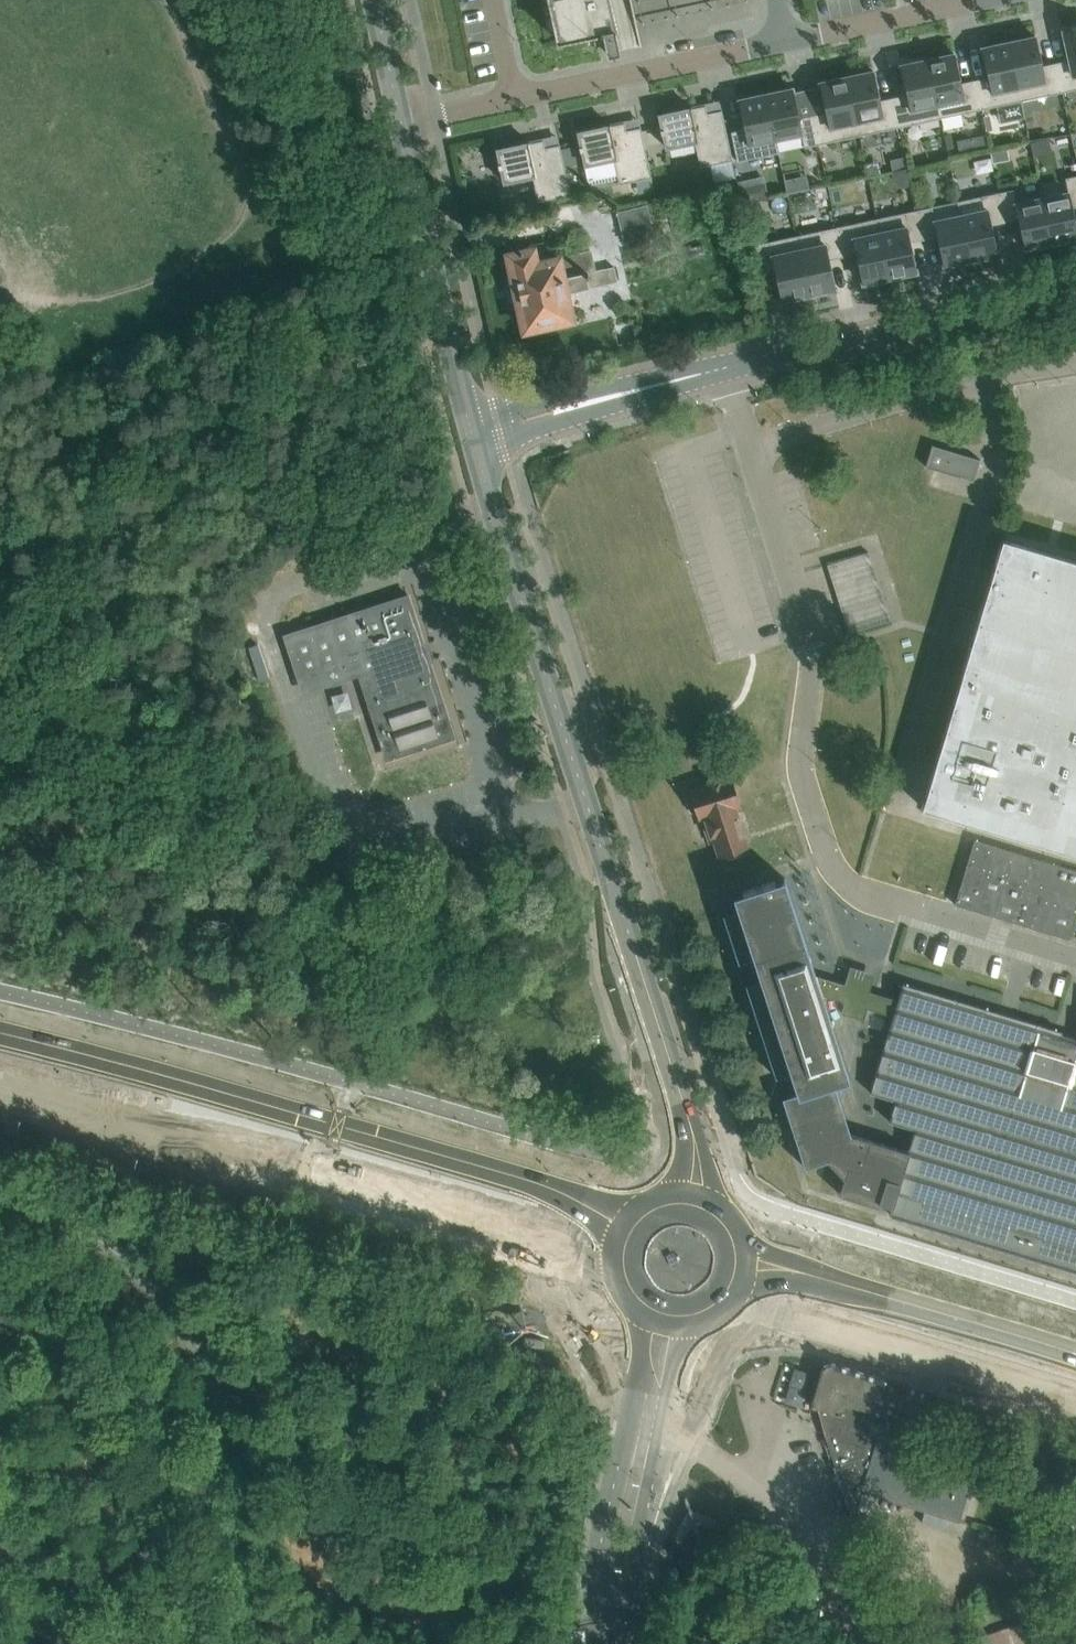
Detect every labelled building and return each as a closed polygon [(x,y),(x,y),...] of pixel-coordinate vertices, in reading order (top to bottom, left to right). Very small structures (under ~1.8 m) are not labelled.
[(560,41),(603,32),(607,53),(620,51),(615,29),(616,29),(610,0),(551,0),(560,41)] [(1056,62),(1062,92),(1075,89),(1075,27),(1063,30),(1069,59),(1056,62)] [(1036,36),(1009,42),(1021,101),(1062,92),(1056,62),(1042,65),(1036,36)] [(988,77),(975,80),(981,109),(1021,101),(1009,42),(982,48),(988,77)] [(954,53),(927,59),(940,118),(981,109),(975,80),(961,83),(954,53)] [(907,94),(893,97),(899,127),(940,118),(927,59),(900,65),(907,94)] [(873,71),(846,77),(859,135),(899,127),(893,97),(879,100),(873,71)] [(826,112),(812,115),(819,144),(859,135),(846,77),(820,82),(826,112)] [(792,88),(765,94),(775,139),(776,139),(801,133),(804,147),(819,144),(812,115),(798,118),(792,88)] [(775,139),(765,94),(739,100),(745,129),(731,132),(737,162),(779,152),(776,139),(775,139)] [(692,108),(692,107),(691,107),(660,114),(663,128),(661,129),(662,133),(664,133),(667,147),(695,141),(701,167),(733,160),(722,110),(707,113),(706,105),(692,108)] [(611,126),(611,124),(609,124),(610,125),(578,132),(581,146),(580,146),(581,150),(582,150),(586,165),(614,159),(620,184),(652,177),(641,127),(626,130),(625,123),(611,126)] [(530,143),(530,142),(528,142),(497,149),(500,163),(498,164),(499,168),(501,168),(504,182),(533,176),(539,202),(571,195),(560,145),(545,148),(543,140),(530,143)] [(908,168),(906,158),(891,161),(893,172),(908,168)] [(1042,198),(1052,243),(1052,242),(1075,237),(1075,226),(1072,207),(1075,206),(1075,176),(1065,178),(1068,192),(1042,198)] [(768,198),(766,187),(746,191),(752,194),(753,201),(768,198)] [(1013,189),(999,192),(1005,222),(1019,219),(1025,248),(1051,242),(1051,243),(1052,243),(1042,198),(1016,203),(1013,189)] [(957,201),(960,215),(961,215),(971,260),(971,259),(997,254),(991,225),(1005,222),(999,192),(957,201)] [(932,207),(918,210),(924,239),(938,236),(944,265),(970,260),(971,260),(961,215),(960,215),(934,220),(932,207)] [(918,210),(877,218),(890,277),(916,271),(910,242),(924,239),(918,210)] [(877,218),(836,227),(843,256),(857,253),(863,283),(889,277),(889,278),(890,277),(877,218)] [(836,227),(796,236),(809,295),(809,294),(835,289),(829,259),(843,256),(836,227)] [(809,295),(796,236),(755,244),(761,274),(775,271),(782,300),(808,295),(809,295)] [(541,244),(527,247),(512,250),(513,253),(509,254),(525,329),(568,319),(564,300),(567,299),(566,292),(617,281),(614,266),(594,270),(590,251),(545,261),(541,244)] [(926,467),(974,481),(980,459),(934,445),(932,445),(926,467)] [(1002,537),(922,807),(1075,853),(1075,559),(1002,537)] [(868,552),(847,558),(826,565),(848,635),(890,622),(868,552)] [(336,682),(360,674),(364,673),(378,714),(374,716),(387,753),(451,733),(438,695),(435,696),(429,678),(429,677),(428,677),(423,659),(423,658),(427,657),(424,649),(420,650),(416,640),(417,640),(417,639),(420,638),(421,640),(422,639),(416,620),(417,619),(415,613),(414,613),(407,594),(406,594),(406,595),(376,605),(376,607),(377,606),(378,611),(367,614),(366,614),(366,615),(348,621),(348,620),(347,620),(347,621),(329,627),(329,626),(328,626),(329,627),(310,633),(310,632),(309,632),(310,633),(291,639),(291,638),(291,639),(287,640),(290,649),(294,647),(306,686),(307,686),(307,685),(325,679),(325,680),(326,680),(326,679),(334,676),(336,682)] [(702,816),(733,806),(740,803),(730,772),(705,780),(707,786),(690,791),(691,795),(689,798),(693,811),(696,813),(698,817),(702,816)] [(733,806),(702,816),(709,836),(714,834),(721,856),(726,854),(726,855),(728,856),(741,852),(742,850),(741,849),(746,848),(733,806)] [(1069,939),(1075,917),(1075,871),(974,840),(955,904),(1069,939)] [(881,1201),(892,1205),(907,1153),(851,1135),(832,1083),(849,1078),(822,994),(816,975),(784,877),(733,894),(738,909),(723,914),(739,962),(754,957),(761,979),(746,984),(776,1077),(791,1072),(797,1092),(782,1097),(805,1167),(828,1160),(844,1178),(839,1194),(879,1206),(881,1201)] [(864,990),(868,977),(853,972),(849,985),(816,975),(822,994),(845,1002),(841,1013),(862,1021),(866,1009),(893,1018),(870,1093),(897,1101),(890,1123),(914,1130),(907,1153),(892,1205),(889,1213),(1075,1270),(1075,1037),(903,984),(898,1000),(887,996),(883,995),(875,993),(864,990)] [(862,1491),(959,1521),(977,1464),(878,1435),(878,1436),(868,1433),(885,1378),(831,1361),(823,1365),(820,1375),(812,1405),(817,1406),(836,1468),(832,1480),(841,1483),(852,1517),(854,1517),(862,1491)] [(1056,1643),(1075,1643),(1075,1629),(1054,1636),(1056,1643)]
